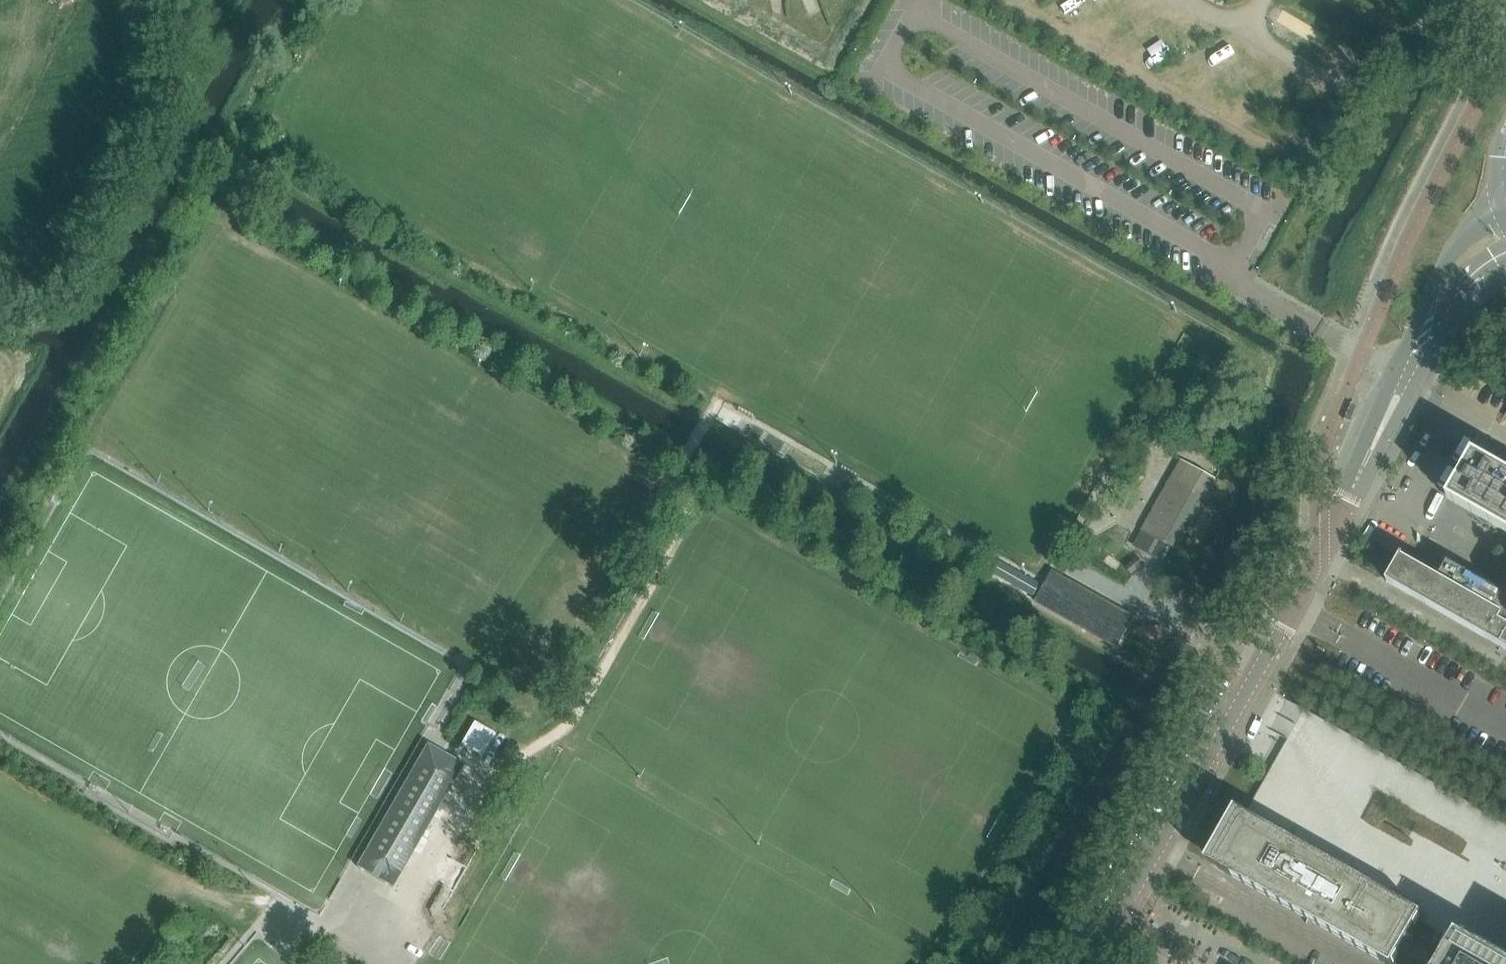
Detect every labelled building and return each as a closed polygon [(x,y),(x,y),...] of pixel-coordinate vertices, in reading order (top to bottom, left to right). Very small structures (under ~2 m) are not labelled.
[(1448,500),(1505,533),(1505,472),(1474,454),(1448,500)] [(1141,531),(1176,550),(1205,498),(1170,478),(1141,531)] [(1502,596),(1503,594),(1448,562),(1439,578),(1403,558),(1404,557),(1402,555),(1387,582),(1505,650),(1505,598),(1502,596)] [(1418,921),(1421,916),(1455,936),(1439,963),(1505,963),(1505,829),(1307,717),(1250,817),(1236,808),(1206,861),(1387,963),(1394,963),(1418,921)] [(357,867),(392,887),(463,765),(427,744),(357,867)]
